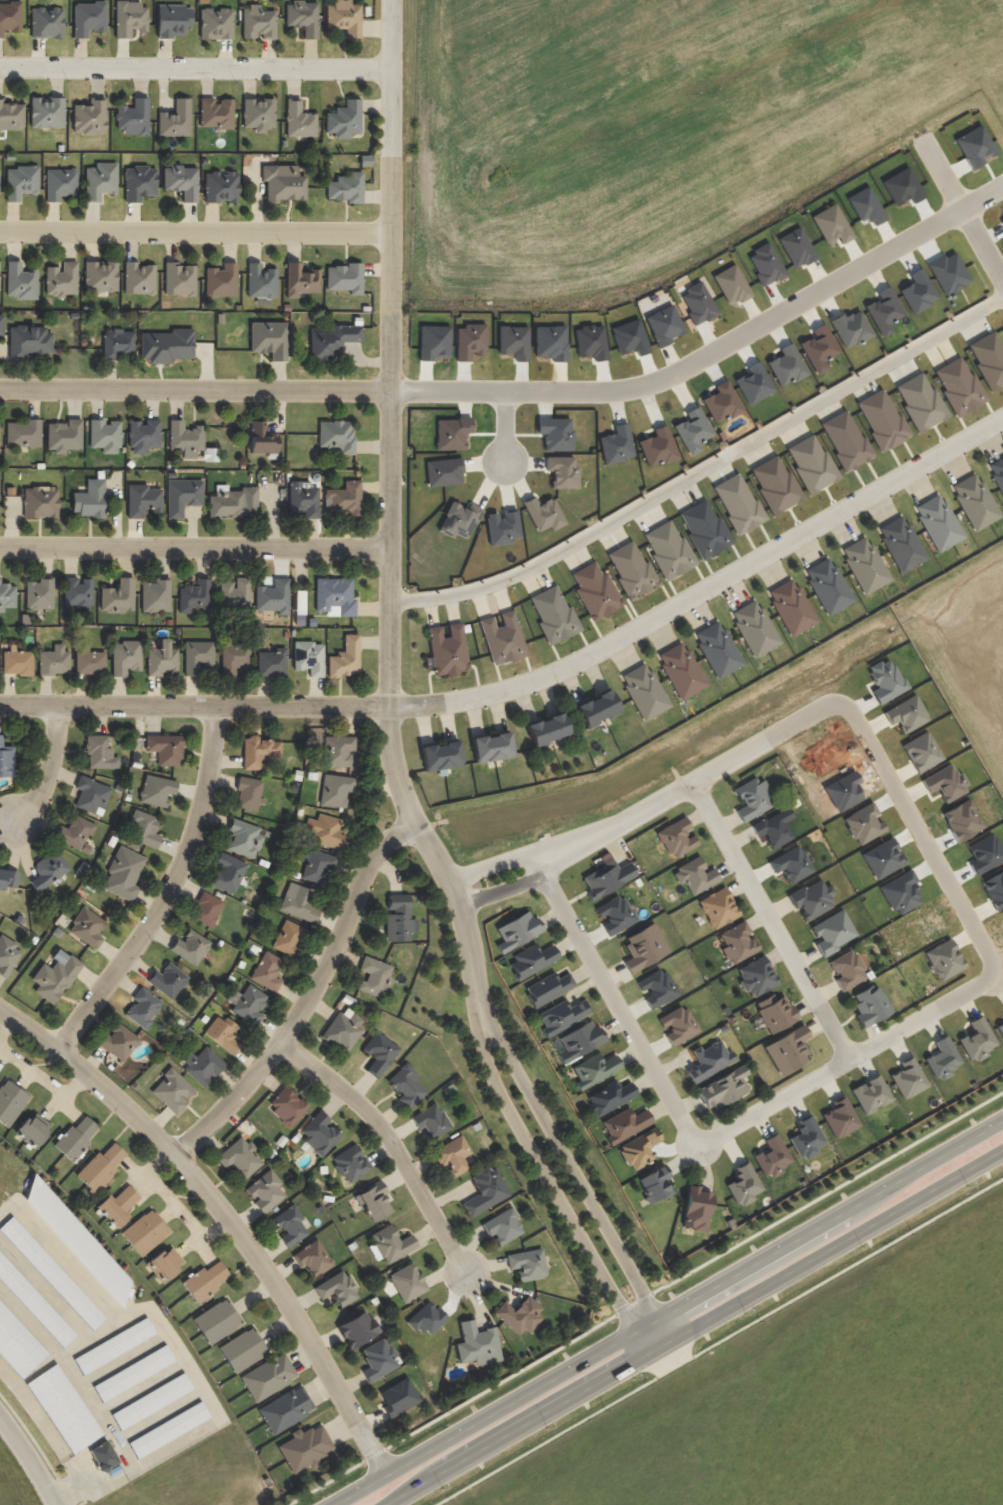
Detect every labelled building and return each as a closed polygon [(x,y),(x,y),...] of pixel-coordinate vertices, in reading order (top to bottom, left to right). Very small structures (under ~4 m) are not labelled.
[(360,4),(350,4),(350,0),(333,0),(333,4),(325,4),(325,28),(345,28),(345,38),(360,38),(360,4)] [(106,3),(74,2),(73,38),(87,38),(87,31),(106,32),(106,3)] [(115,38),(131,38),(131,30),(147,30),(148,3),(116,2),(115,38)] [(317,39),(317,2),(285,2),(286,27),(303,26),(303,39),(317,39)] [(3,38),(3,31),(21,31),(21,3),(0,3),(0,38),(3,38)] [(191,27),(191,6),(158,5),(157,37),(184,38),(184,27),(191,27)] [(259,11),(259,6),(242,6),(242,38),(259,38),(259,39),(275,39),(275,10),(259,11)] [(31,38),(63,38),(63,8),(31,8),(31,38)] [(232,39),(233,9),(201,8),(200,38),(232,39)] [(64,127),(64,97),(30,98),(31,127),(64,127)] [(106,97),(89,97),(89,105),(73,105),(73,133),(105,134),(106,97)] [(200,126),(216,127),(216,129),(232,130),(233,99),(216,99),(216,98),(200,97),(200,126)] [(148,98),(133,98),(133,106),(116,106),(116,134),(148,133),(148,98)] [(158,136),(190,136),(189,98),(174,98),(175,112),(158,113),(158,136)] [(24,104),(3,104),(3,99),(0,99),(0,130),(23,130),(24,104)] [(326,113),(326,133),(334,133),(334,139),(350,138),(350,133),(360,133),(360,99),(345,99),(345,107),(335,107),(335,112),(326,113)] [(316,137),(316,113),(300,113),(301,101),(287,100),(286,136),(316,137)] [(116,163),(95,163),(95,167),(85,168),(85,202),(100,201),(100,194),(117,194),(116,163)] [(38,194),(38,166),(15,165),(15,169),(6,169),(6,202),(19,202),(20,194),(38,194)] [(297,166),(262,165),(261,181),(266,181),(266,204),(277,204),(277,199),(305,200),(306,176),(297,176),(297,166)] [(197,167),(163,166),(163,191),(182,191),(182,202),(197,203),(197,167)] [(125,202),(141,202),(141,196),(157,196),(156,167),(125,167),(125,202)] [(46,169),(46,202),(60,202),(59,196),(77,196),(77,169),(46,169)] [(204,202),(238,202),(238,172),(205,172),(204,202)] [(362,204),(362,172),(350,172),(350,176),(336,176),(336,181),(326,181),(326,200),(346,200),(346,204),(362,204)] [(37,270),(21,270),(21,261),(6,261),(6,296),(16,296),(16,299),(37,300),(37,270)] [(77,295),(76,261),(61,261),(61,266),(45,267),(45,296),(77,295)] [(117,262),(85,261),(85,291),(117,292),(117,262)] [(155,265),(137,265),(137,261),(124,261),(124,294),(155,294),(155,265)] [(165,296),(196,295),(195,265),(174,266),(174,262),(164,262),(165,296)] [(237,262),(223,262),(223,269),(206,268),(205,295),(236,296),(237,262)] [(297,292),(320,293),(320,269),(301,269),(301,263),(287,262),(286,297),(297,298),(297,292)] [(350,290),(350,295),(361,295),(362,263),(346,262),(346,266),(326,266),(326,290),(350,290)] [(248,297),(256,297),(256,304),(270,304),(270,297),(277,297),(276,268),(263,269),(262,263),(248,263),(248,297)] [(286,361),(287,322),(251,322),(250,353),(271,353),(271,361),(286,361)] [(361,342),(361,325),(331,325),(331,334),(319,334),(319,329),(310,329),(310,360),(333,360),(333,351),(340,351),(340,342),(361,342)] [(9,326),(8,360),(26,360),(26,354),(50,355),(50,327),(9,326)] [(193,358),(193,328),(170,329),(170,333),(140,333),(140,363),(172,362),(172,359),(193,358)] [(966,345),(990,391),(1002,384),(1002,343),(996,329),(966,345)] [(135,331),(104,330),(102,359),(117,360),(117,356),(134,356),(135,331)] [(956,417),(986,402),(962,355),(932,370),(956,417)] [(947,418),(924,371),(894,386),(918,433),(947,418)] [(880,452),(909,439),(885,388),(857,401),(880,452)] [(845,472),(873,458),(848,409),(819,423),(845,472)] [(46,449),(54,449),(54,454),(66,454),(66,449),(81,449),(82,419),(66,419),(66,423),(47,423),(46,449)] [(129,422),(130,454),(147,454),(147,448),(160,447),(159,419),(145,420),(145,422),(129,422)] [(89,447),(102,447),(102,454),(120,454),(120,422),(104,422),(104,420),(89,420),(89,447)] [(203,450),(204,427),(184,427),(184,420),(170,420),(169,450),(182,450),(182,458),(196,459),(196,450),(203,450)] [(264,421),(247,420),(247,436),(250,436),(250,454),(277,454),(277,433),(264,433),(264,421)] [(40,421),(6,421),(6,447),(41,447),(40,421)] [(319,421),(318,446),(327,446),(327,452),(353,453),(354,422),(319,421)] [(785,448),(808,495),(838,480),(816,433),(785,448)] [(802,500),(778,454),(749,469),(772,515),(802,500)] [(987,465),(1002,495),(1002,456),(987,465)] [(712,486),(736,535),(765,521),(740,472),(712,486)] [(950,486),(975,531),(1001,517),(977,472),(950,486)] [(105,479),(86,479),(86,493),(72,493),(72,516),(104,516),(105,479)] [(203,481),(168,480),(167,519),(183,519),(183,505),(202,506),(203,481)] [(325,489),(324,509),(350,509),(349,519),(360,519),(361,481),(344,480),(344,489),(325,489)] [(318,519),(319,483),(290,482),(289,514),(304,514),(304,518),(318,519)] [(148,485),(128,484),(127,519),(147,519),(147,513),(162,513),(162,489),(148,489),(148,485)] [(257,517),(257,487),(240,487),(240,491),(227,491),(227,485),(215,485),(215,496),(208,496),(208,517),(257,517)] [(58,518),(57,488),(23,488),(23,518),(58,518)] [(936,552),(964,538),(941,493),(913,507),(936,552)] [(677,514),(702,560),(731,544),(707,498),(677,514)] [(878,527),(898,573),(926,561),(906,515),(878,527)] [(641,534),(665,581),(695,566),(671,519),(641,534)] [(869,535),(841,547),(862,594),(889,582),(869,535)] [(606,553),(626,595),(633,592),(635,597),(660,585),(648,560),(643,562),(632,540),(606,553)] [(827,616),(854,602),(830,556),(803,570),(827,616)] [(606,572),(601,575),(594,562),(571,573),(578,587),(575,589),(591,622),(623,606),(606,572)] [(93,578),(79,578),(79,577),(64,577),(64,606),(92,606),(93,578)] [(134,611),(133,577),(118,578),(119,588),(100,588),(101,611),(134,611)] [(219,582),(219,610),(249,611),(250,578),(234,577),(234,582),(219,582)] [(53,609),(53,579),(39,578),(39,582),(26,582),(25,608),(53,609)] [(179,613),(191,613),(191,608),(210,608),(209,578),(196,578),(196,586),(179,586),(179,613)] [(352,579),(316,578),(315,611),(327,612),(327,616),(356,616),(356,599),(352,598),(352,579)] [(796,578),(768,590),(788,636),(815,625),(796,578)] [(170,612),(170,580),(155,580),(155,583),(141,583),(142,612),(170,612)] [(4,610),(4,607),(15,607),(16,584),(0,584),(0,610),(4,610)] [(528,597),(550,644),(582,630),(571,606),(566,608),(556,585),(528,597)] [(302,614),(303,597),(295,596),(294,613),(302,614)] [(729,613),(755,658),(781,643),(756,599),(729,613)] [(479,620),(493,665),(527,656),(514,610),(496,615),(499,626),(495,627),(492,616),(479,620)] [(693,633),(716,679),(744,665),(720,619),(693,633)] [(469,671),(462,622),(447,624),(449,637),(442,638),(441,626),(427,628),(434,676),(469,671)] [(359,675),(358,635),(344,635),(344,651),(336,652),(336,656),(327,657),(328,676),(359,675)] [(177,649),(169,648),(169,639),(160,639),(160,648),(147,648),(147,676),(162,676),(162,672),(177,672),(177,649)] [(141,670),(140,641),(112,642),(112,677),(126,676),(126,670),(141,670)] [(184,641),(184,676),(200,676),(200,670),(213,670),(214,642),(184,641)] [(685,641),(657,653),(678,700),(705,688),(685,641)] [(250,642),(221,642),(222,676),(236,676),(236,667),(250,667),(250,642)] [(323,642),(294,642),(293,669),(309,670),(309,677),(323,677),(323,642)] [(3,652),(3,675),(32,675),(33,651),(15,651),(16,645),(10,644),(9,652),(3,652)] [(69,674),(69,651),(64,651),(64,644),(53,644),(53,652),(39,652),(39,674),(69,674)] [(286,675),(285,648),(277,648),(277,652),(257,652),(258,676),(286,675)] [(105,650),(82,650),(81,653),(75,653),(75,674),(105,675),(105,650)] [(671,706),(645,662),(619,677),(644,721),(671,706)] [(620,713),(610,690),(575,704),(584,727),(620,713)] [(569,736),(561,713),(525,724),(533,748),(569,736)] [(475,762),(512,757),(509,733),(471,738),(475,762)] [(13,777),(14,746),(2,746),(2,735),(0,735),(0,777),(13,777)] [(88,768),(118,768),(119,757),(112,757),(112,748),(107,748),(108,736),(85,735),(85,755),(88,755),(88,768)] [(182,766),(182,735),(146,735),(145,751),(158,751),(157,766),(182,766)] [(243,770),(261,770),(261,757),(280,757),(280,740),(258,740),(258,736),(243,736),(243,770)] [(323,737),(323,766),(350,766),(350,754),(347,754),(347,750),(354,750),(354,737),(323,737)] [(421,745),(424,771),(461,767),(459,742),(421,745)] [(307,771),(306,779),(316,780),(317,773),(307,771)] [(177,782),(146,774),(139,802),(165,809),(168,794),(174,795),(177,782)] [(324,774),(319,804),(345,808),(347,798),(345,798),(346,792),(353,793),(355,778),(324,774)] [(102,816),(111,786),(78,776),(74,788),(80,790),(74,808),(102,816)] [(259,811),(264,781),(240,777),(235,807),(259,811)] [(734,788),(739,799),(741,798),(745,805),(734,810),(742,824),(772,806),(768,798),(772,796),(763,780),(758,783),(755,777),(734,788)] [(789,802),(792,807),(798,804),(795,799),(789,802)] [(750,825),(757,837),(765,833),(767,837),(766,838),(769,843),(768,844),(772,850),(793,838),(785,823),(795,817),(788,806),(765,819),(764,817),(750,825)] [(157,849),(161,836),(154,833),(159,818),(134,809),(130,820),(135,822),(129,839),(157,849)] [(319,814),(317,821),(308,818),(304,831),(312,833),(310,842),(342,850),(345,836),(339,834),(340,831),(338,830),(341,820),(319,814)] [(95,824),(73,815),(67,829),(59,826),(53,839),(87,853),(91,845),(86,843),(95,824)] [(656,833),(667,853),(671,855),(673,854),(675,857),(698,844),(693,835),(686,839),(684,835),(686,834),(684,831),(690,828),(684,817),(656,833)] [(255,860),(265,831),(231,819),(226,832),(231,834),(226,850),(255,860)] [(767,861),(774,873),(783,868),(785,871),(782,872),(789,884),(813,871),(803,852),(801,853),(797,845),(767,861)] [(134,885),(146,857),(119,846),(100,888),(132,902),(139,887),(134,885)] [(309,849),(308,854),(302,852),(300,859),(306,861),(301,878),(321,884),(325,871),(332,873),(337,857),(309,849)] [(70,873),(59,850),(32,862),(39,876),(30,880),(34,890),(70,873)] [(234,895),(247,864),(222,852),(208,883),(234,895)] [(676,868),(678,870),(672,873),(678,884),(684,881),(693,896),(721,880),(713,867),(703,873),(702,870),(705,868),(698,856),(676,868)] [(582,877),(590,891),(586,893),(591,901),(636,875),(628,861),(618,868),(613,859),(582,877)] [(0,869),(0,887),(16,890),(19,872),(0,869)] [(287,870),(286,874),(298,879),(299,874),(287,870)] [(786,895),(794,909),(799,906),(803,913),(802,914),(805,921),(832,906),(830,902),(833,901),(830,896),(835,893),(830,884),(825,887),(821,879),(807,886),(806,884),(786,895)] [(290,882),(278,909),(314,924),(320,910),(308,905),(314,892),(290,882)] [(698,901),(701,906),(699,907),(703,913),(705,912),(709,920),(708,921),(710,924),(712,922),(715,928),(739,915),(724,887),(698,901)] [(191,919),(213,927),(223,900),(201,892),(191,919)] [(388,895),(388,909),(394,909),(394,914),(385,914),(386,941),(410,941),(410,931),(417,931),(417,918),(410,918),(409,894),(388,895)] [(594,908),(599,918),(606,914),(608,918),(606,919),(608,922),(603,925),(608,935),(637,920),(625,899),(622,898),(619,899),(617,895),(594,908)] [(103,938),(98,935),(106,921),(83,906),(67,931),(96,949),(103,938)] [(841,909),(809,927),(815,937),(819,935),(821,940),(814,944),(822,958),(837,949),(836,946),(856,935),(841,909)] [(495,929),(502,941),(495,945),(501,954),(544,930),(536,915),(531,918),(527,911),(495,929)] [(285,918),(271,947),(296,959),(302,946),(295,943),(296,941),(301,944),(308,929),(285,918)] [(719,934),(725,946),(720,949),(727,959),(729,958),(733,965),(759,949),(752,937),(748,939),(746,935),(750,932),(743,920),(719,934)] [(626,938),(629,943),(624,946),(631,957),(623,962),(630,974),(669,952),(653,923),(626,938)] [(182,941),(175,938),(169,951),(198,965),(210,940),(188,930),(182,941)] [(16,942),(0,934),(0,975),(7,979),(21,951),(13,948),(16,942)] [(949,937),(923,952),(930,965),(933,963),(937,970),(934,971),(939,982),(965,967),(949,937)] [(512,956),(515,961),(509,964),(514,972),(512,973),(517,982),(559,957),(552,945),(540,952),(535,943),(512,956)] [(252,944),(247,952),(254,956),(257,950),(260,951),(261,949),(252,944)] [(53,1006),(82,965),(58,948),(51,957),(56,960),(50,968),(42,963),(30,980),(38,985),(33,992),(53,1006)] [(265,950),(249,978),(274,993),(281,981),(275,977),(279,970),(276,969),(282,960),(265,950)] [(829,961),(830,963),(830,965),(830,967),(832,968),(833,968),(834,970),(835,969),(836,972),(837,971),(841,976),(835,980),(841,991),(866,978),(862,970),(865,969),(856,954),(854,953),(852,954),(850,950),(829,961)] [(737,969),(740,974),(739,974),(742,979),(738,981),(744,992),(748,990),(750,994),(752,993),(754,997),(779,983),(763,954),(737,969)] [(364,956),(359,969),(368,973),(365,982),(360,980),(357,989),(380,998),(382,991),(387,993),(392,980),(387,978),(392,966),(364,956)] [(239,960),(236,966),(241,968),(244,963),(239,960)] [(160,974),(154,970),(146,983),(173,999),(188,976),(167,963),(160,974)] [(636,982),(641,990),(648,986),(651,991),(649,992),(650,995),(645,998),(650,1009),(678,993),(667,973),(664,972),(661,973),(659,969),(636,982)] [(864,973),(868,979),(873,976),(870,970),(864,973)] [(525,988),(528,993),(526,995),(533,1008),(575,985),(568,972),(557,978),(553,971),(525,988)] [(228,975),(226,979),(231,983),(234,978),(228,975)] [(248,984),(232,1010),(256,1026),(262,1015),(256,1012),(257,1010),(259,1011),(265,1003),(263,1002),(267,996),(248,984)] [(853,995),(857,1002),(853,1004),(858,1013),(854,1015),(862,1029),(892,1011),(882,993),(881,994),(877,987),(874,988),(872,984),(853,995)] [(144,1029),(163,1003),(141,986),(132,998),(135,1001),(124,1015),(144,1029)] [(344,993),(340,1000),(352,1006),(355,1000),(344,993)] [(756,1003),(759,1009),(756,1011),(770,1035),(800,1018),(791,1004),(788,1005),(783,996),(775,1000),(772,994),(756,1003)] [(537,1014),(544,1027),(541,1029),(546,1037),(590,1013),(582,999),(569,1007),(564,999),(537,1014)] [(656,1018),(662,1028),(669,1025),(670,1027),(668,1028),(670,1032),(665,1035),(671,1046),(699,1031),(687,1010),(684,1009),(682,1010),(680,1005),(656,1018)] [(352,1012),(348,1018),(338,1011),(319,1036),(327,1042),(328,1040),(346,1052),(362,1030),(358,1027),(363,1020),(352,1012)] [(203,1014),(199,1019),(204,1023),(208,1018),(203,1014)] [(202,1032),(232,1055),(240,1045),(231,1038),(235,1033),(233,1032),(238,1027),(225,1017),(222,1021),(215,1015),(202,1032)] [(957,1039),(969,1060),(974,1057),(976,1062),(987,1055),(986,1052),(991,1049),(990,1048),(997,1044),(980,1015),(968,1021),(974,1032),(967,1036),(966,1035),(957,1039)] [(558,1038),(565,1050),(558,1055),(563,1064),(606,1039),(599,1027),(595,1029),(590,1020),(558,1038)] [(99,1046),(121,1062),(139,1038),(116,1022),(99,1046)] [(718,1028),(721,1033),(727,1030),(724,1024),(718,1028)] [(802,1025),(762,1047),(779,1077),(807,1061),(804,1056),(808,1053),(801,1041),(809,1037),(802,1025)] [(376,1031),(362,1049),(374,1058),(365,1070),(376,1079),(400,1049),(376,1031)] [(924,1059),(935,1078),(939,1076),(941,1080),(952,1074),(951,1071),(956,1068),(954,1066),(961,1062),(946,1035),(934,1041),(939,1051),(924,1059)] [(690,1050),(697,1063),(684,1071),(692,1085),(736,1060),(730,1050),(726,1052),(719,1040),(716,1042),(713,1041),(709,1044),(709,1046),(701,1050),(699,1045),(690,1050)] [(205,1045),(184,1067),(184,1069),(183,1070),(202,1088),(209,1080),(207,1078),(211,1074),(214,1077),(226,1064),(213,1053),(214,1052),(208,1046),(207,1047),(205,1045)] [(571,1067),(579,1080),(575,1082),(579,1090),(621,1067),(614,1054),(601,1061),(597,1053),(571,1067)] [(889,1075),(903,1100),(928,1086),(911,1055),(899,1062),(902,1068),(889,1075)] [(386,1081),(394,1090),(395,1089),(398,1092),(399,1091),(402,1094),(397,1099),(407,1110),(427,1092),(416,1079),(419,1077),(413,1070),(414,1069),(408,1063),(408,1064),(406,1061),(399,1067),(400,1068),(386,1081)] [(695,1090),(705,1108),(712,1104),(714,1109),(748,1090),(742,1078),(749,1074),(743,1063),(695,1090)] [(170,1066),(162,1074),(165,1077),(150,1092),(175,1116),(185,1105),(183,1103),(195,1090),(170,1066)] [(850,1090),(865,1115),(875,1110),(873,1108),(879,1104),(880,1107),(893,1099),(878,1074),(850,1090)] [(587,1097),(591,1103),(588,1105),(596,1118),(638,1095),(630,1081),(619,1087),(614,1078),(606,1083),(607,1085),(587,1097)] [(5,1079),(0,1086),(0,1123),(8,1128),(30,1096),(5,1079)] [(450,1083),(446,1087),(451,1093),(455,1089),(450,1083)] [(284,1084),(268,1103),(274,1108),(271,1112),(281,1120),(280,1121),(289,1128),(308,1106),(300,1099),(299,1100),(294,1096),(296,1094),(284,1084)] [(821,1114),(835,1138),(839,1136),(839,1137),(860,1125),(843,1094),(830,1101),(834,1107),(821,1114)] [(409,1117),(417,1130),(424,1126),(426,1129),(421,1132),(428,1142),(452,1127),(442,1111),(441,1112),(434,1101),(409,1117)] [(602,1122),(609,1135),(606,1137),(610,1145),(653,1122),(645,1108),(633,1115),(628,1107),(602,1122)] [(319,1110),(301,1131),(308,1137),(304,1142),(312,1149),(312,1150),(321,1158),(341,1135),(333,1127),(331,1129),(329,1127),(327,1128),(324,1125),(329,1119),(319,1110)] [(36,1148),(51,1124),(31,1111),(16,1135),(36,1148)] [(788,1138),(799,1157),(802,1155),(805,1159),(817,1152),(815,1148),(826,1142),(809,1113),(797,1120),(800,1126),(796,1128),(799,1132),(788,1138)] [(98,1126),(83,1115),(75,1128),(69,1124),(53,1147),(74,1162),(98,1126)] [(471,1125),(474,1131),(480,1127),(477,1122),(471,1125)] [(296,1132),(290,1139),(294,1143),(300,1135),(296,1132)] [(752,1156),(764,1176),(768,1174),(771,1178),(782,1171),(780,1168),(785,1165),(785,1164),(791,1160),(776,1132),(763,1140),(768,1150),(763,1153),(763,1152),(761,1153),(761,1151),(752,1156)] [(430,1151),(439,1167),(447,1163),(450,1169),(447,1170),(452,1178),(469,1168),(463,1157),(471,1153),(461,1134),(430,1151)] [(281,1135),(275,1142),(281,1147),(287,1140),(281,1135)] [(240,1137),(215,1158),(224,1169),(232,1163),(236,1169),(235,1170),(243,1180),(263,1163),(253,1151),(257,1149),(250,1140),(246,1143),(240,1137)] [(100,1156),(97,1152),(75,1175),(95,1194),(117,1170),(114,1166),(126,1154),(113,1142),(100,1156)] [(353,1144),(331,1158),(335,1163),(332,1165),(339,1177),(343,1175),(348,1183),(372,1168),(364,1156),(362,1158),(353,1144)] [(271,1148),(265,1153),(270,1158),(275,1153),(271,1148)] [(726,1185),(736,1204),(739,1202),(742,1206),(754,1199),(752,1195),(763,1190),(747,1160),(734,1167),(737,1173),(734,1175),(736,1179),(726,1185)] [(321,1165),(318,1169),(321,1174),(325,1174),(327,1170),(325,1165),(321,1165)] [(471,1177),(474,1182),(473,1182),(479,1193),(460,1204),(469,1218),(510,1194),(495,1168),(490,1171),(487,1165),(476,1171),(477,1173),(471,1177)] [(638,1179),(643,1188),(642,1188),(646,1195),(643,1197),(647,1204),(662,1196),(663,1198),(673,1193),(665,1179),(669,1177),(662,1166),(638,1179)] [(269,1169),(244,1189),(251,1199),(255,1195),(258,1199),(252,1203),(262,1215),(285,1196),(277,1186),(281,1183),(269,1169)] [(33,1173),(24,1200),(121,1308),(130,1280),(33,1173)] [(353,1197),(360,1209),(361,1209),(366,1217),(369,1216),(372,1222),(392,1211),(386,1200),(384,1201),(381,1195),(386,1193),(379,1180),(366,1187),(367,1189),(353,1197)] [(688,1184),(682,1226),(693,1227),(692,1230),(706,1232),(712,1193),(700,1191),(701,1186),(688,1184)] [(95,1207),(113,1226),(142,1200),(127,1185),(111,1200),(107,1196),(95,1207)] [(270,1219),(276,1230),(279,1228),(281,1230),(283,1229),(286,1233),(279,1238),(286,1248),(307,1234),(299,1221),(303,1219),(293,1204),(270,1219)] [(479,1224),(487,1238),(494,1234),(496,1237),(494,1238),(498,1246),(522,1232),(520,1228),(521,1226),(519,1222),(517,1222),(515,1218),(517,1217),(511,1206),(479,1224)] [(169,1233),(149,1209),(120,1233),(140,1257),(169,1233)] [(92,1330),(106,1317),(11,1215),(0,1226),(0,1230),(92,1330)] [(725,1221),(729,1228),(735,1225),(731,1218),(725,1221)] [(370,1235),(374,1241),(372,1242),(381,1258),(383,1256),(387,1263),(417,1246),(410,1234),(398,1240),(396,1236),(397,1235),(390,1223),(370,1235)] [(290,1256),(299,1269),(304,1265),(313,1278),(333,1264),(332,1264),(333,1261),(331,1257),(329,1257),(316,1238),(290,1256)] [(346,1245),(350,1250),(356,1246),(353,1241),(346,1245)] [(178,1271),(176,1268),(180,1264),(167,1247),(146,1263),(163,1283),(178,1271)] [(505,1255),(508,1270),(519,1268),(519,1270),(516,1271),(518,1282),(544,1277),(546,1273),(542,1248),(505,1255)] [(62,1348),(76,1335),(0,1253),(0,1280),(62,1348)] [(231,1279),(219,1260),(204,1270),(203,1268),(181,1282),(194,1302),(231,1279)] [(411,1261),(387,1275),(403,1304),(428,1289),(419,1273),(418,1274),(411,1261)] [(312,1287),(320,1300),(332,1293),(334,1296),(332,1297),(337,1305),(338,1304),(340,1308),(358,1297),(354,1291),(357,1289),(348,1274),(345,1276),(342,1270),(312,1287)] [(492,1313),(518,1336),(524,1329),(528,1333),(541,1318),(537,1314),(542,1308),(527,1295),(514,1310),(503,1301),(492,1313)] [(369,1299),(372,1305),(378,1302),(375,1297),(369,1299)] [(209,1345),(241,1325),(225,1299),(192,1319),(209,1345)] [(20,1379),(48,1353),(0,1301),(0,1357),(20,1379)] [(335,1326),(342,1339),(345,1337),(347,1341),(345,1342),(349,1349),(380,1333),(371,1317),(369,1318),(364,1310),(335,1326)] [(73,1358),(82,1374),(156,1334),(146,1317),(73,1358)] [(458,1322),(463,1342),(455,1343),(459,1362),(473,1359),(475,1366),(502,1360),(495,1326),(484,1328),(484,1331),(476,1332),(473,1319),(458,1322)] [(235,1374),(267,1354),(251,1327),(218,1347),(235,1374)] [(423,1336),(428,1346),(433,1344),(428,1333),(423,1336)] [(361,1350),(365,1356),(363,1357),(368,1367),(361,1371),(368,1383),(398,1366),(393,1358),(397,1356),(391,1346),(388,1348),(382,1338),(361,1350)] [(92,1386),(101,1402),(175,1361),(165,1344),(92,1386)] [(430,1350),(433,1359),(438,1357),(434,1348),(430,1350)] [(254,1402),(298,1378),(283,1352),(240,1376),(254,1402)] [(25,1383),(72,1454),(103,1434),(56,1362),(25,1383)] [(110,1414),(119,1430),(193,1389),(184,1372),(110,1414)] [(257,1408),(271,1435),(314,1412),(300,1385),(257,1408)] [(127,1442),(136,1458),(210,1417),(201,1400),(127,1442)] [(334,1449),(320,1423),(301,1433),(298,1428),(290,1433),(292,1438),(277,1446),(293,1475),(317,1462),(316,1459),(334,1449)] [(88,1450),(97,1466),(96,1471),(104,1472),(105,1469),(117,1461),(105,1440),(88,1450)]
